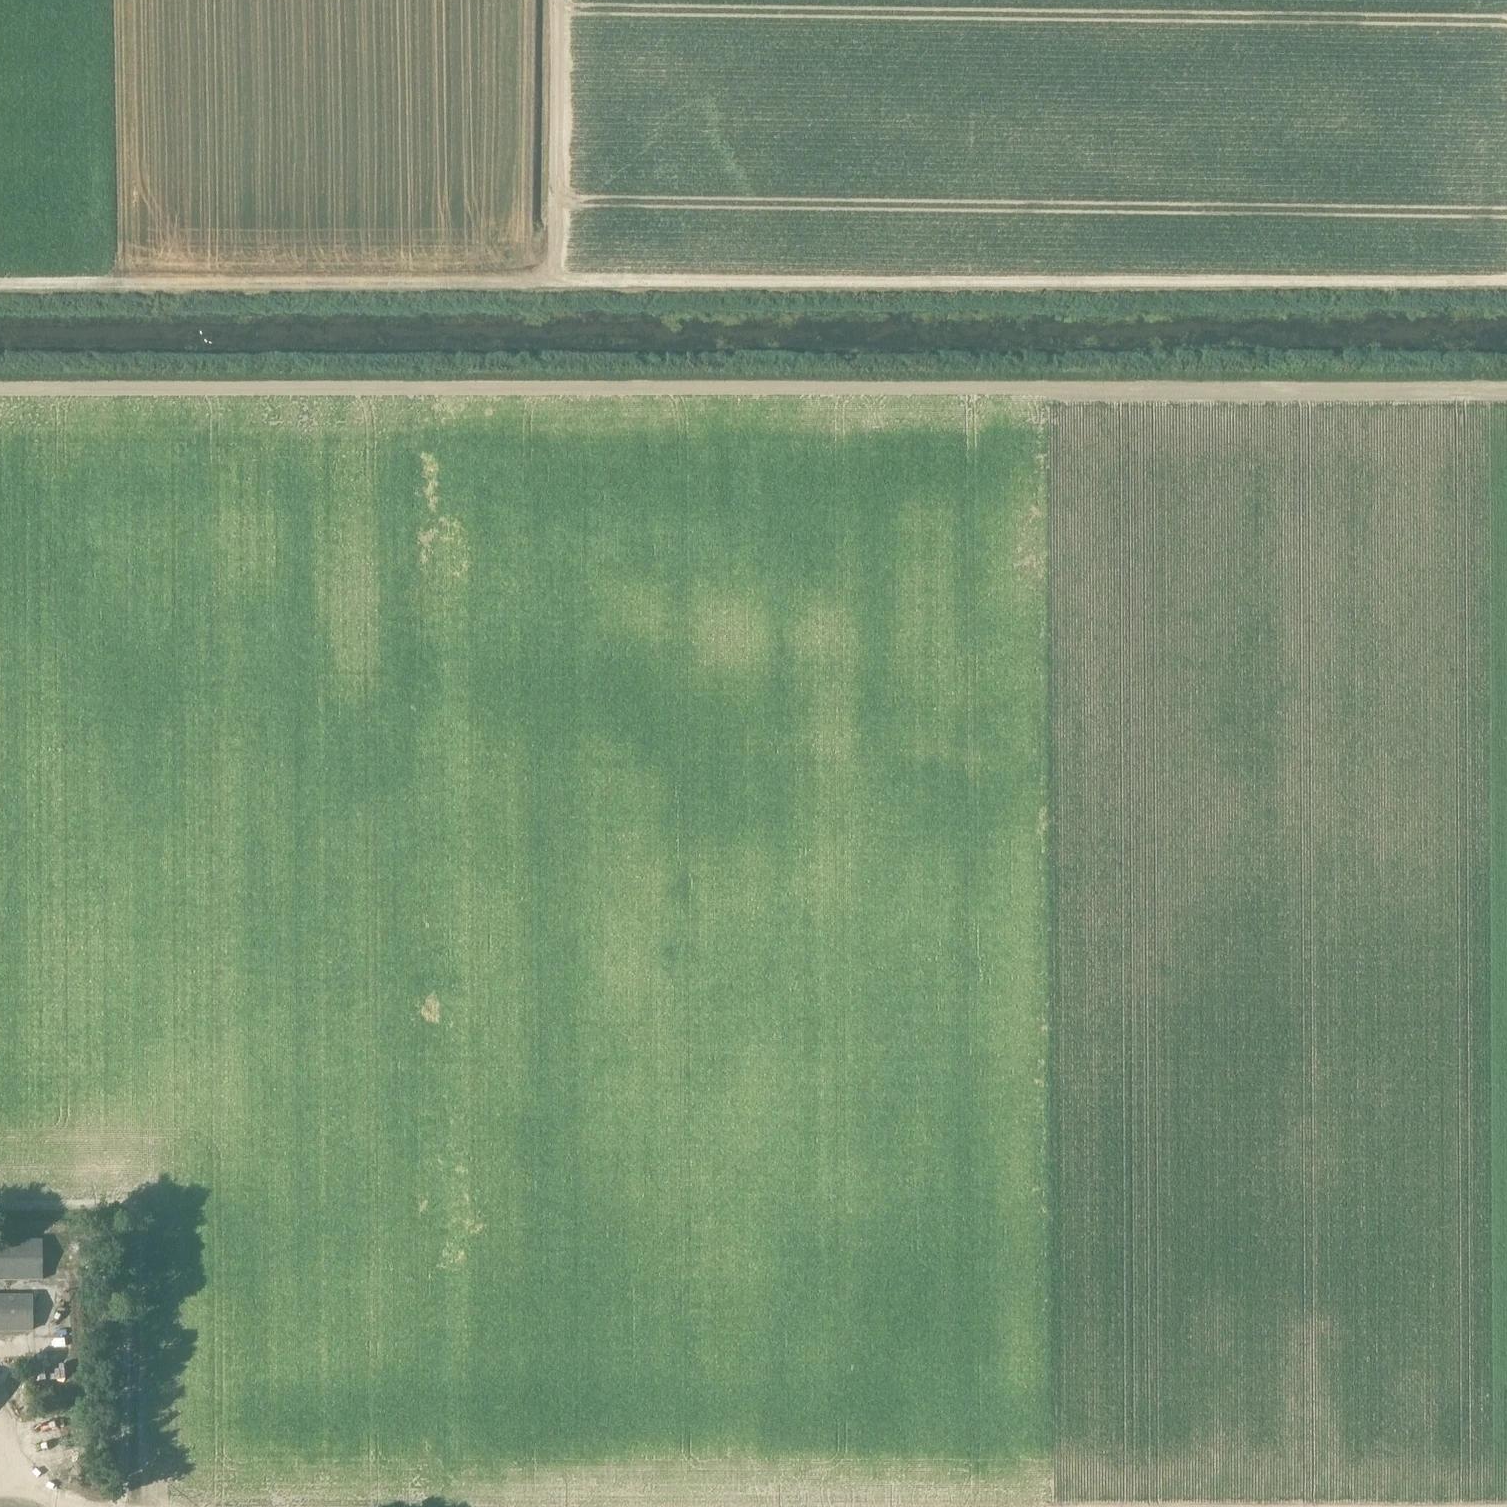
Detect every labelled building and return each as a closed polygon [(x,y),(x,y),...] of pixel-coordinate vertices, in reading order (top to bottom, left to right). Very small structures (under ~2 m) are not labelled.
[(0,1239),(0,1279),(42,1278),(42,1239),(0,1239)] [(32,1329),(32,1295),(0,1295),(0,1329),(32,1329)]
